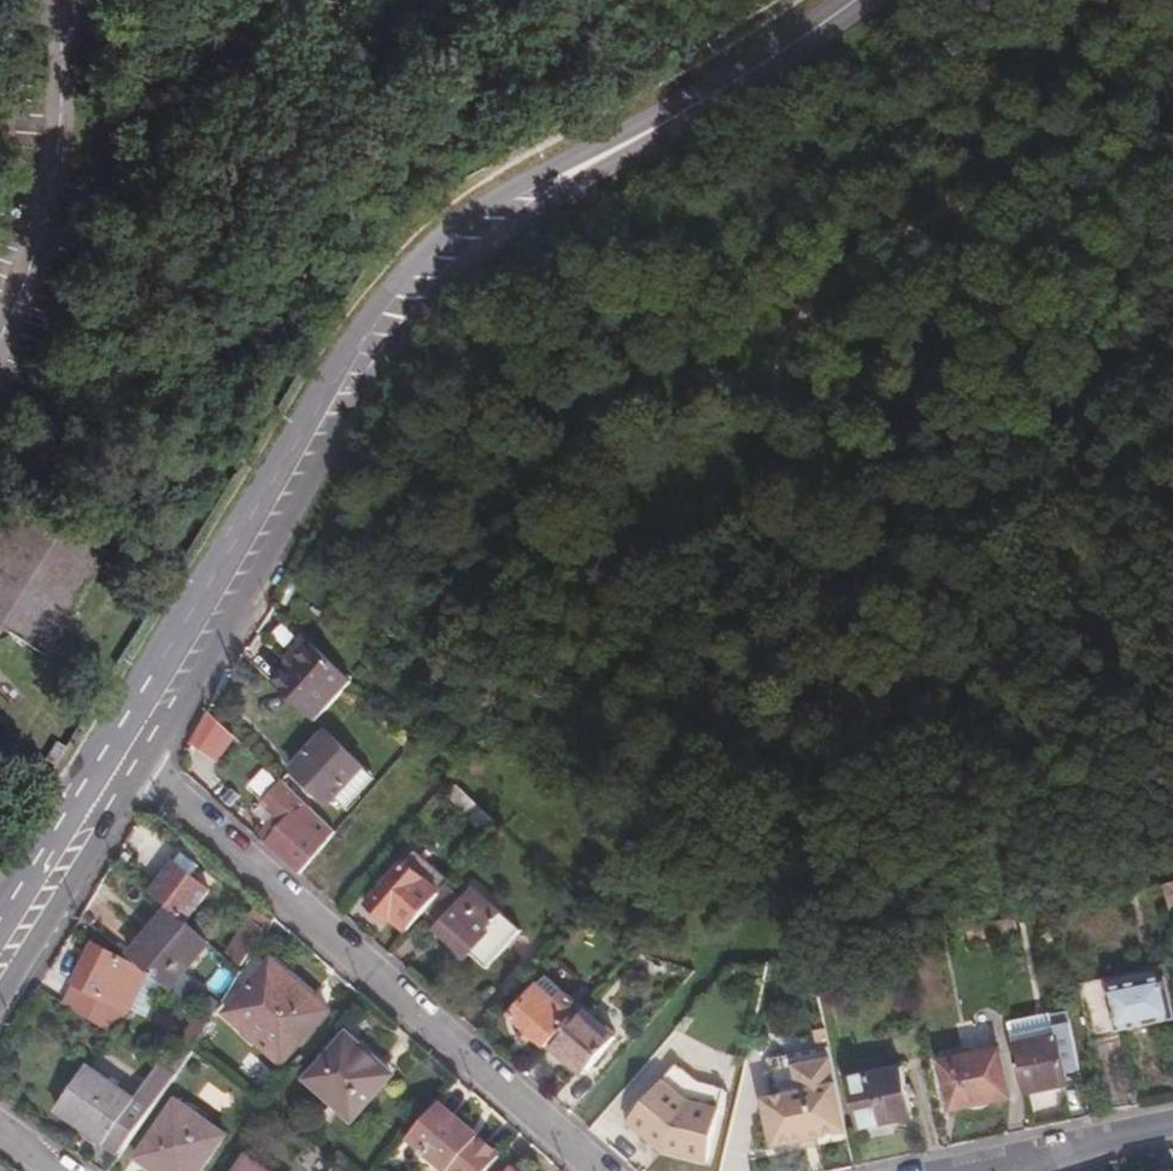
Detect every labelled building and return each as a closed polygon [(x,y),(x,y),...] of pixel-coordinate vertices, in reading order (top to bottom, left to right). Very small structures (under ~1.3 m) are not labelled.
[(24,496),(0,534),(0,624),(51,655),(110,551),(24,496)] [(346,687),(307,649),(270,684),(311,726),(346,687)] [(223,726),(212,715),(194,744),(204,752),(223,726)] [(363,776),(325,740),(294,773),(327,810),(334,803),(363,776)] [(363,776),(334,803),(346,815),(374,787),(363,776)] [(259,842),(299,877),(316,860),(324,850),(328,845),(335,837),(331,834),(292,795),(285,788),(266,806),(279,819),(258,840),(259,842)] [(459,795),(450,807),(475,828),(485,818),(459,795)] [(485,818),(475,828),(473,832),(494,852),(505,839),(485,818)] [(155,893),(175,911),(154,934),(159,940),(140,963),(133,958),(92,940),(65,988),(111,1026),(146,968),(171,991),(213,946),(187,922),(211,893),(179,865),(155,893)] [(445,906),(454,895),(431,875),(419,885),(445,906)] [(399,926),(413,940),(445,906),(419,885),(408,876),(374,910),(379,917),(377,920),(385,929),(388,925),(395,930),(399,926)] [(1155,888),(1158,900),(1172,897),(1172,884),(1155,888)] [(456,898),(417,942),(428,953),(445,936),(473,961),(478,956),(450,930),(468,909),(456,898)] [(473,961),(493,978),(525,942),(477,900),(468,909),(450,930),(478,956),(473,961)] [(983,938),(983,941),(1009,935),(1006,921),(980,927),(983,938)] [(249,966),(267,938),(249,926),(231,953),(249,966)] [(983,938),(980,927),(959,931),(962,943),(983,938)] [(154,934),(133,958),(140,963),(159,940),(154,934)] [(234,1022),(275,1055),(286,1063),(329,1011),(272,964),(253,984),(258,990),(234,1022)] [(1117,1035),(1116,1030),(1126,1028),(1166,1021),(1156,973),(1073,989),(1085,1042),(1117,1035)] [(619,1041),(584,1009),(580,1013),(546,987),(512,1021),(546,1051),(551,1045),(585,1077),(619,1041)] [(176,1047),(187,1058),(194,1050),(211,1024),(199,1015),(176,1047)] [(1074,1077),(1061,1016),(1048,1019),(1003,1030),(1018,1099),(1062,1090),(1061,1079),(1074,1077)] [(355,1122),(393,1076),(359,1047),(349,1038),(310,1084),(355,1122)] [(992,1056),(938,1068),(947,1116),(1001,1104),(992,1056)] [(845,1137),(828,1064),(771,1076),(777,1102),(759,1105),(769,1154),(799,1148),(815,1144),(845,1137)] [(174,1077),(161,1066),(136,1101),(93,1068),(63,1107),(123,1154),(174,1077)] [(694,1087),(673,1069),(624,1125),(657,1156),(701,1165),(722,1092),(694,1087)] [(902,1076),(851,1087),(860,1136),(912,1124),(902,1076)] [(181,1099),(140,1154),(163,1170),(203,1170),(230,1136),(181,1099)] [(440,1109),(411,1141),(446,1170),(488,1170),(498,1159),(440,1109)] [(815,1144),(799,1148),(800,1153),(817,1150),(815,1144)] [(250,1158),(241,1170),(266,1170),(250,1158)]
